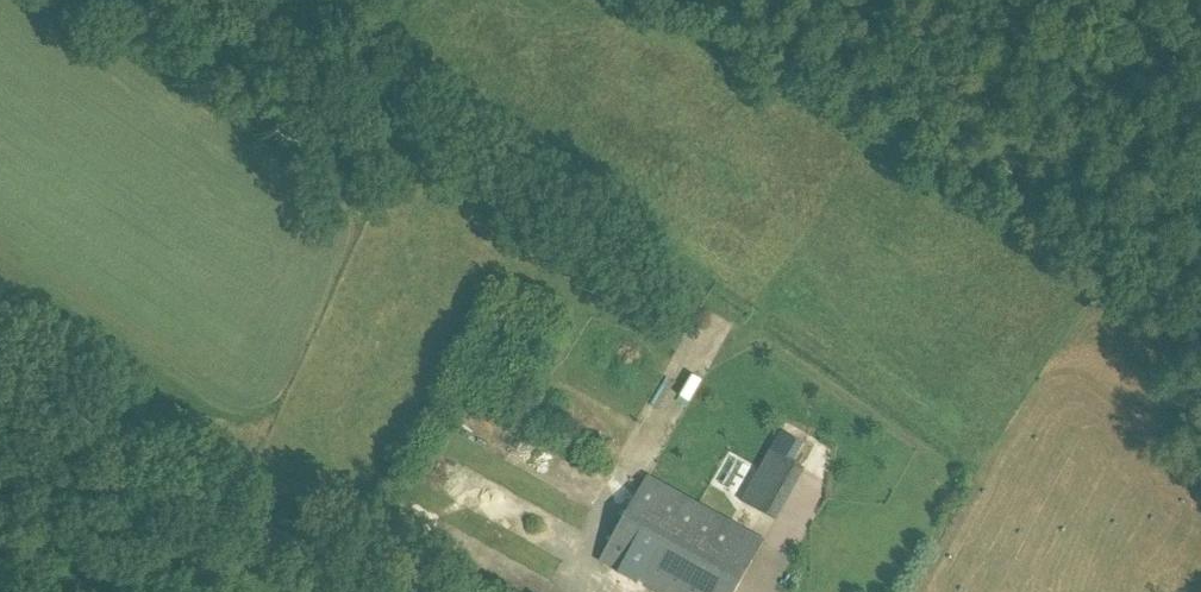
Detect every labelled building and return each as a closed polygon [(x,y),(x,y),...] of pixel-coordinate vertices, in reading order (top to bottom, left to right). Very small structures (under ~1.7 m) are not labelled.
[(776,521),(804,471),(768,450),(752,480),(740,502),(776,521)] [(654,591),(735,591),(764,541),(648,477),(600,562),(654,591)]
